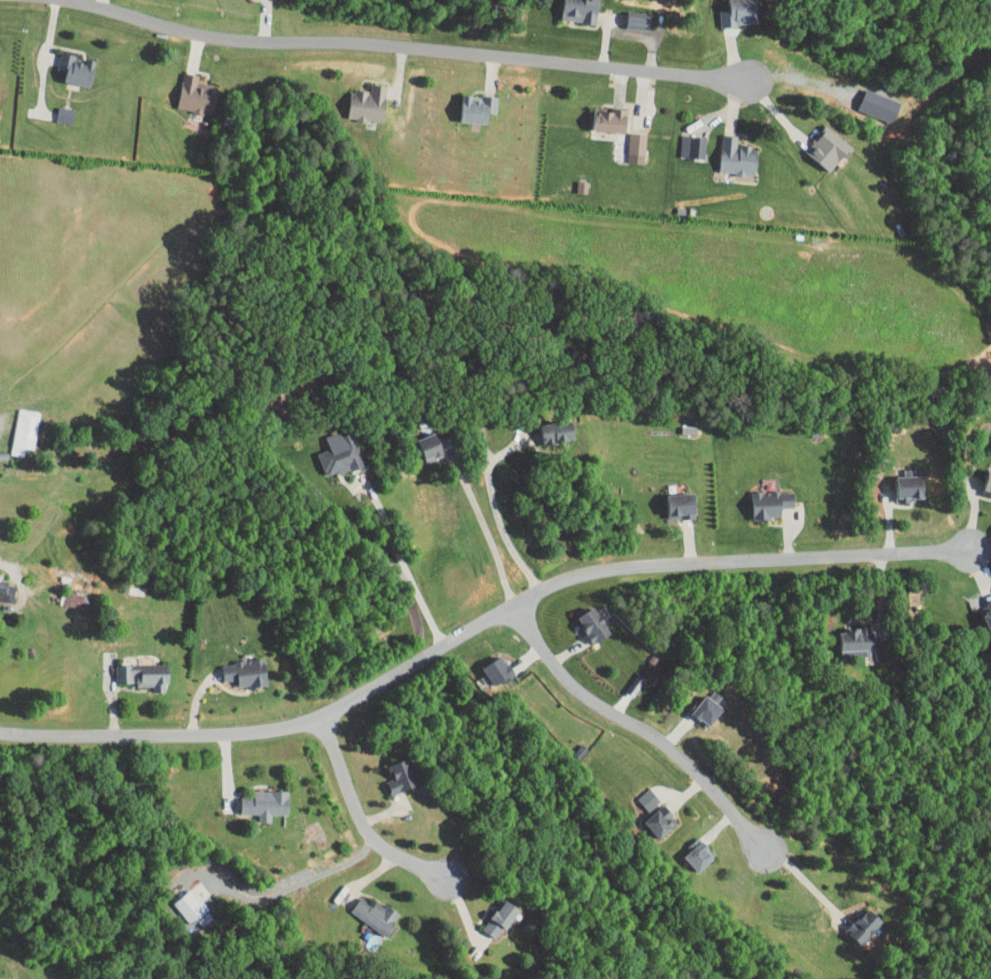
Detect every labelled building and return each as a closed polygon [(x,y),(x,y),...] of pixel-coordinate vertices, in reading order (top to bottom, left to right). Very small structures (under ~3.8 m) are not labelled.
[(552,15),(590,16),(591,0),(553,0),(552,15)] [(751,0),(717,0),(717,3),(708,4),(709,20),(751,18),(751,0)] [(642,22),(643,6),(619,5),(618,22),(642,22)] [(53,73),(82,80),(88,54),(50,46),(47,61),(55,63),(53,73)] [(168,102),(202,108),(207,79),(188,76),(189,69),(174,66),(168,102)] [(378,79),(360,77),(359,85),(340,83),(337,113),(354,115),(354,113),(375,116),(378,79)] [(892,95),(855,84),(848,105),(885,117),(892,95)] [(487,107),(488,91),(451,87),(449,114),(480,117),(481,107),(487,107)] [(44,114),(61,118),(65,104),(48,100),(44,114)] [(602,105),(583,104),(581,123),(617,127),(620,103),(602,101),(602,105)] [(826,166),(843,138),(813,119),(796,147),(826,166)] [(636,127),(618,126),(617,157),(634,157),(636,127)] [(668,149),(694,153),(698,131),(672,127),(668,149)] [(708,166),(747,168),(749,139),(727,138),(728,128),(710,128),(708,166)] [(577,187),(578,175),(567,175),(566,186),(577,187)] [(8,402),(0,443),(0,448),(12,450),(14,442),(22,443),(29,406),(8,402)] [(568,435),(567,416),(530,418),(531,437),(568,435)] [(416,455),(436,446),(434,443),(445,438),(438,422),(407,434),(416,455)] [(307,445),(316,471),(354,459),(343,426),(329,430),(331,438),(307,445)] [(990,491),(990,466),(976,464),(974,489),(990,491)] [(886,493),(922,495),(923,471),(887,470),(886,493)] [(773,502),(785,502),(785,485),(741,486),(741,514),(761,514),(761,510),(773,510),(773,502)] [(688,510),(688,488),(656,488),(656,510),(688,510)] [(990,620),(990,600),(987,591),(967,601),(979,625),(990,620)] [(583,640),(604,628),(586,599),(566,611),(583,640)] [(830,644),(864,643),(864,622),(829,623),(830,644)] [(865,656),(864,644),(849,644),(849,657),(865,656)] [(504,670),(493,648),(472,659),(484,681),(504,670)] [(258,681),(258,656),(212,655),(211,675),(227,675),(226,680),(258,681)] [(106,658),(106,677),(126,677),(126,681),(143,681),(143,686),(159,686),(159,658),(106,658)] [(713,691),(704,683),(683,709),(700,722),(716,703),(708,697),(713,691)] [(410,781),(402,753),(377,760),(381,774),(376,775),(380,789),(410,781)] [(635,805),(649,797),(641,782),(626,790),(635,805)] [(262,809),(280,809),(279,785),(244,786),(244,791),(230,791),(230,809),(249,808),(249,817),(262,816),(262,809)] [(653,798),(633,814),(647,833),(668,817),(653,798)] [(697,842),(689,830),(675,840),(679,845),(673,849),(686,867),(705,853),(697,842)] [(175,918),(194,908),(181,885),(162,895),(175,918)] [(340,905),(375,931),(392,909),(376,897),(373,901),(365,895),(362,899),(351,891),(340,905)] [(509,903),(494,892),(472,924),(488,935),(509,903)] [(855,940),(875,914),(861,903),(854,912),(849,909),(836,926),(855,940)]
